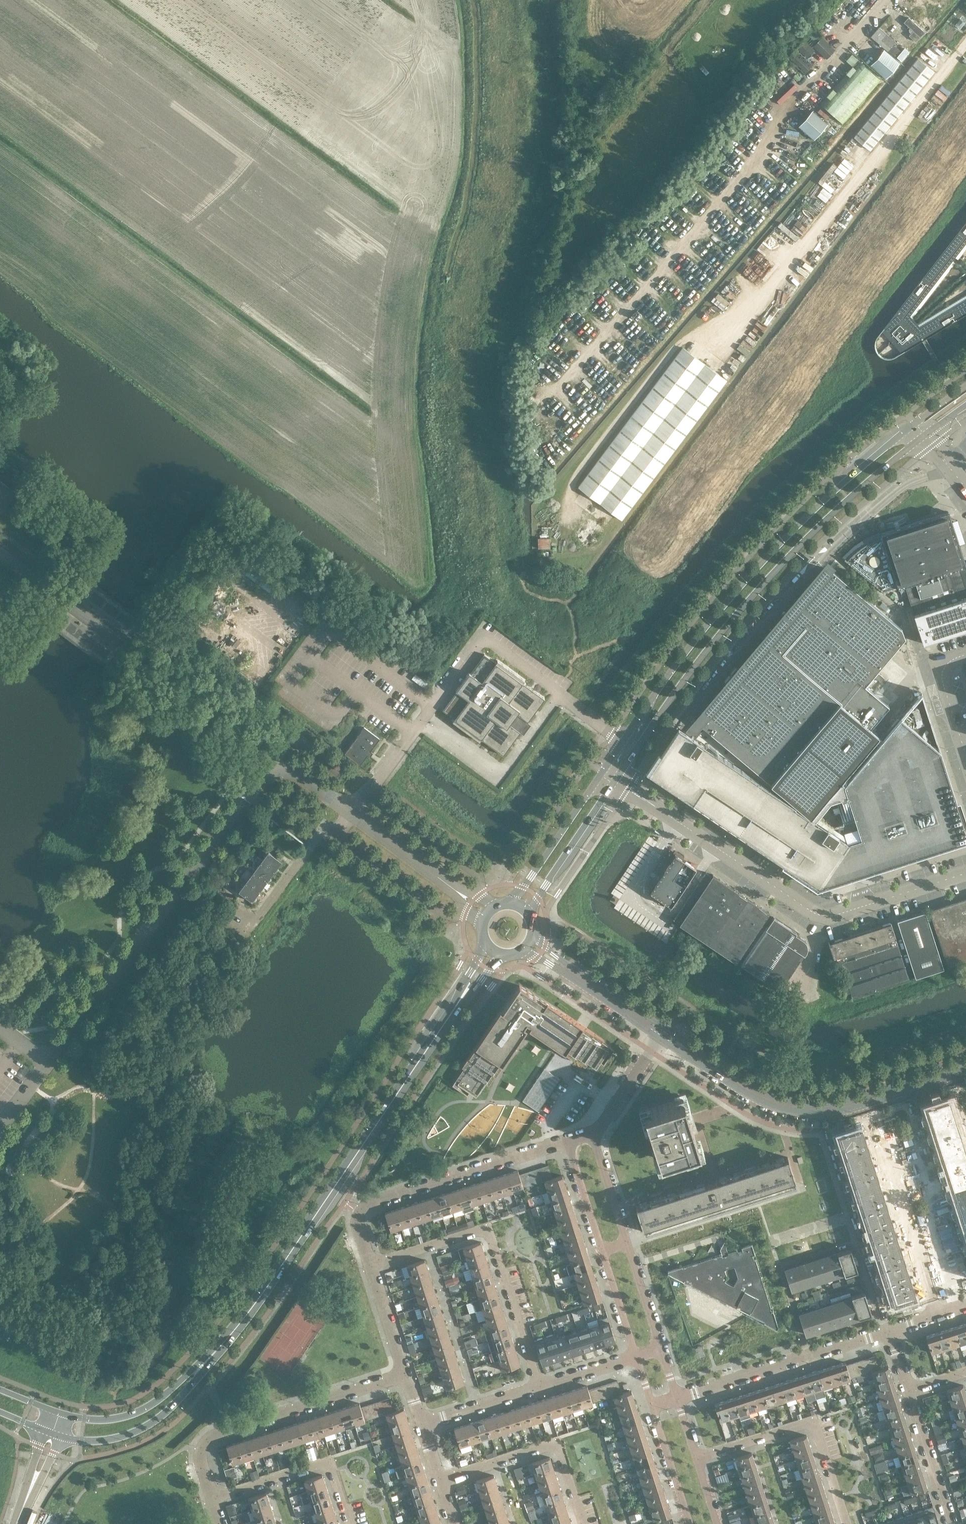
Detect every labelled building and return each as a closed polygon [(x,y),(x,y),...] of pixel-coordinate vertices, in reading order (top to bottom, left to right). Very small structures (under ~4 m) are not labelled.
[(925,26),(933,17),(925,10),(918,19),(925,26)] [(924,32),(908,17),(904,22),(913,31),(919,36),(920,37),(924,32)] [(896,41),(879,27),(871,36),(888,51),(893,44),(896,41)] [(919,36),(913,31),(909,35),(915,41),(919,36)] [(835,50),(822,37),(813,46),(822,54),(820,56),(825,60),(826,59),(835,50)] [(815,50),(804,40),(796,48),(807,58),(815,50)] [(905,55),(893,44),(888,51),(900,61),(905,55)] [(814,66),(795,49),(786,58),(805,75),(814,66)] [(886,78),(900,63),(884,49),(871,65),(886,78)] [(860,61),(852,54),(846,60),(854,67),(859,61),(860,61)] [(870,149),(934,71),(918,58),(854,137),(870,149)] [(843,124),(881,80),(859,61),(854,67),(821,105),(843,124)] [(815,141),(829,125),(813,112),(800,127),(815,141)] [(916,287),(912,293),(878,336),(877,338),(876,339),(876,340),(875,342),(875,343),(875,344),(875,345),(875,347),(876,348),(876,349),(877,350),(877,352),(878,353),(879,354),(880,355),(881,356),(883,357),(884,357),(885,358),(887,358),(888,358),(890,358),(891,358),(893,358),(894,357),(895,357),(903,352),(965,314),(965,222),(916,287)] [(719,293),(715,300),(725,307),(729,300),(719,293)] [(622,519),(727,380),(683,347),(578,486),(622,519)] [(0,480),(0,501),(5,494),(11,499),(17,492),(0,480)] [(965,566),(948,511),(880,533),(881,536),(877,538),(872,540),(871,536),(866,537),(868,542),(866,543),(863,545),(860,547),(856,550),(854,552),(851,555),(850,556),(846,560),(845,558),(844,559),(884,592),(885,592),(883,590),(886,590),(886,591),(896,588),(895,587),(897,586),(898,588),(904,586),(965,566)] [(965,566),(904,586),(922,643),(928,641),(929,643),(934,641),(934,639),(965,629),(965,566)] [(889,705),(869,688),(865,685),(905,637),(901,628),(831,569),(818,585),(820,586),(808,600),(806,599),(737,681),(729,673),(724,679),(733,686),(701,724),(809,815),(878,733),(874,730),(877,720),(889,705)] [(528,721),(545,698),(523,682),(524,680),(497,660),(496,662),(484,654),(480,659),(477,657),(474,660),(478,663),(470,673),(469,672),(457,688),(455,690),(457,691),(443,710),(454,718),(452,721),(479,741),(481,738),(503,754),(520,731),(517,729),(520,726),(522,728),(525,724),(523,722),(525,719),(528,721)] [(956,799),(921,690),(843,783),(854,817),(833,824),(842,830),(839,834),(849,841),(838,857),(819,886),(854,875),(919,854),(933,849),(965,839),(965,822),(959,798),(956,799)] [(838,857),(849,841),(839,834),(842,830),(833,824),(817,813),(812,816),(812,817),(794,805),(794,804),(717,752),(714,750),(707,746),(705,744),(696,738),(689,733),(684,730),(678,726),(656,758),(647,771),(655,776),(779,860),(782,862),(781,864),(782,865),(815,887),(819,886),(838,857)] [(360,764),(379,738),(364,727),(344,753),(356,762),(360,764)] [(282,861),(269,852),(269,851),(267,853),(262,860),(261,861),(274,871),(282,861)] [(690,881),(688,880),(693,873),(693,872),(696,867),(675,853),(670,861),(669,860),(666,864),(667,864),(649,891),(671,906),(672,904),(674,905),(677,901),(675,900),(685,884),(687,885),(690,881)] [(267,881),(274,871),(261,861),(260,863),(255,869),(254,871),(267,881)] [(260,891),(267,881),(254,871),(253,873),(248,879),(247,881),(260,891)] [(766,917),(769,912),(713,874),(711,875),(706,872),(674,920),(679,924),(736,962),(766,917)] [(252,901),(260,891),(247,881),(246,882),(239,891),(252,901)] [(929,909),(947,966),(965,960),(965,898),(929,909)] [(943,968),(925,911),(897,920),(915,977),(943,968)] [(780,990),(806,952),(806,951),(807,950),(807,949),(807,948),(807,947),(807,946),(807,945),(807,944),(807,943),(806,942),(806,941),(805,941),(805,940),(804,939),(803,939),(803,938),(798,935),(795,933),(796,932),(773,916),(771,920),(740,965),(741,965),(780,991),(780,990)] [(890,922),(828,942),(833,957),(838,956),(846,980),(852,997),(909,979),(890,922)] [(575,928),(571,934),(579,940),(583,934),(575,928)] [(464,1067),(452,1084),(461,1090),(467,1095),(468,1094),(467,1094),(469,1091),(476,1096),(486,1081),(488,1083),(526,1028),(528,1030),(530,1027),(563,1050),(562,1052),(568,1056),(569,1054),(585,1064),(586,1062),(596,1068),(600,1062),(603,1064),(614,1049),(601,1040),(603,1038),(547,1000),(545,1002),(519,985),(489,1030),(486,1029),(461,1065),(464,1067)] [(539,1110),(560,1076),(544,1066),(523,1100),(539,1110)] [(643,1108),(643,1109),(647,1121),(647,1123),(659,1158),(697,1146),(698,1146),(697,1143),(686,1107),(682,1096),(643,1109),(643,1108)] [(957,1122),(955,1115),(959,1114),(957,1109),(953,1110),(951,1103),(950,1103),(949,1099),(949,1098),(935,1103),(932,1103),(932,1104),(927,1105),(927,1106),(928,1106),(936,1133),(958,1127),(956,1123),(957,1122)] [(870,1150),(867,1143),(871,1142),(869,1137),(865,1138),(863,1131),(862,1131),(861,1127),(861,1126),(847,1131),(844,1132),(839,1133),(840,1134),(849,1162),(870,1155),(869,1151),(870,1150)] [(964,1143),(965,1142),(965,1137),(965,1136),(962,1138),(960,1131),(959,1131),(958,1127),(936,1133),(945,1161),(965,1155),(965,1153),(965,1151),(965,1150),(964,1143)] [(878,1178),(876,1171),(880,1170),(878,1164),(877,1165),(874,1166),(872,1159),(871,1159),(870,1155),(849,1162),(853,1176),(858,1189),(879,1183),(878,1179),(878,1178)] [(945,1161),(954,1189),(965,1186),(965,1155),(945,1161)] [(711,1206),(794,1179),(787,1157),(635,1205),(642,1227),(711,1206)] [(552,1178),(548,1165),(542,1167),(546,1180),(552,1178)] [(546,1180),(542,1167),(536,1168),(541,1182),(544,1180),(546,1180)] [(541,1182),(536,1168),(531,1170),(535,1183),(541,1182)] [(523,1187),(519,1174),(518,1170),(507,1173),(513,1191),(523,1188),(523,1187)] [(535,1183),(531,1170),(525,1172),(529,1185),(535,1183)] [(529,1185),(525,1172),(519,1174),(523,1187),(529,1185)] [(513,1191),(507,1173),(497,1176),(503,1194),(513,1191)] [(566,1186),(562,1175),(552,1178),(546,1180),(544,1180),(548,1191),(566,1186)] [(503,1194),(497,1176),(487,1180),(493,1198),(503,1194)] [(493,1198),(487,1180),(477,1183),(482,1201),(493,1198)] [(482,1201),(477,1183),(467,1186),(472,1204),(482,1201)] [(887,1206),(885,1199),(889,1198),(887,1192),(886,1193),(883,1194),(881,1186),(880,1187),(879,1183),(858,1189),(867,1217),(888,1210),(887,1206)] [(472,1204),(467,1186),(456,1190),(462,1207),(472,1204)] [(569,1196),(566,1186),(548,1191),(551,1202),(569,1196)] [(954,1189),(963,1217),(965,1216),(965,1186),(954,1189)] [(462,1207),(456,1190),(446,1193),(452,1211),(462,1207)] [(452,1211),(446,1193),(436,1196),(442,1214),(452,1211)] [(442,1214),(436,1196),(426,1199),(431,1217),(442,1214)] [(572,1206),(569,1196),(551,1202),(554,1212),(572,1206)] [(431,1217),(426,1199),(416,1203),(421,1220),(431,1217)] [(421,1220),(416,1203),(405,1206),(411,1224),(421,1220)] [(411,1224),(405,1206),(395,1209),(401,1227),(411,1224)] [(575,1216),(572,1206),(554,1212),(558,1222),(575,1216)] [(401,1227),(395,1209),(385,1213),(390,1230),(401,1227)] [(896,1234),(894,1227),(897,1226),(898,1226),(896,1220),(892,1221),(890,1214),(889,1215),(888,1210),(867,1217),(876,1245),(897,1238),(895,1234),(896,1234)] [(579,1226),(575,1216),(558,1222),(561,1232),(579,1226)] [(582,1237),(579,1226),(561,1232),(564,1242),(582,1237)] [(585,1247),(582,1237),(564,1242),(567,1253),(585,1247)] [(905,1262),(903,1255),(906,1254),(907,1254),(905,1248),(901,1249),(899,1242),(898,1242),(897,1238),(876,1245),(885,1273),(906,1266),(904,1262),(905,1262)] [(484,1252),(481,1241),(463,1247),(466,1258),(484,1252)] [(778,1328),(773,1310),(771,1311),(770,1308),(771,1308),(755,1259),(754,1259),(752,1255),(755,1254),(752,1243),(741,1247),(742,1250),(738,1251),(737,1249),(728,1252),(728,1254),(722,1256),(722,1254),(682,1267),(682,1266),(668,1270),(668,1271),(668,1272),(667,1273),(684,1281),(684,1280),(688,1282),(736,1307),(738,1305),(750,1312),(749,1314),(764,1322),(763,1323),(776,1329),(777,1329),(778,1328)] [(589,1257),(585,1247),(567,1253),(571,1263),(589,1257)] [(850,1248),(837,1253),(841,1263),(854,1259),(850,1248)] [(455,1250),(438,1254),(440,1262),(457,1258),(455,1250)] [(487,1262),(484,1252),(466,1258),(469,1268),(487,1262)] [(841,1263),(837,1253),(827,1256),(834,1276),(843,1273),(844,1273),(841,1263)] [(834,1276),(827,1256),(817,1259),(823,1279),(834,1276)] [(592,1267),(589,1257),(571,1263),(574,1273),(592,1267)] [(428,1270),(425,1259),(407,1265),(410,1276),(428,1270)] [(823,1279),(817,1259),(807,1263),(813,1282),(823,1279)] [(857,1270),(854,1259),(841,1263),(844,1273),(843,1273),(844,1274),(857,1270)] [(491,1272),(487,1262),(469,1268),(473,1278),(491,1272)] [(813,1282),(807,1263),(796,1266),(803,1286),(813,1282)] [(803,1286),(796,1266),(785,1269),(792,1289),(803,1286)] [(914,1290),(912,1283),(915,1282),(916,1281),(914,1276),(913,1276),(910,1277),(908,1270),(907,1270),(906,1266),(885,1273),(893,1300),(893,1301),(898,1300),(901,1299),(915,1295),(915,1294),(913,1290),(914,1290)] [(595,1277),(592,1267),(574,1273),(577,1283),(595,1277)] [(431,1280),(428,1270),(410,1276),(413,1286),(431,1280)] [(494,1282),(491,1272),(473,1278),(476,1288),(494,1282)] [(447,1278),(451,1293),(459,1290),(455,1276),(447,1278)] [(598,1288),(595,1277),(577,1283),(580,1293),(598,1288)] [(435,1290),(431,1280),(413,1286),(417,1296),(435,1290)] [(497,1293),(494,1282),(476,1288),(479,1298),(497,1293)] [(602,1298),(598,1288),(580,1293),(584,1304),(602,1298)] [(438,1300),(435,1290),(417,1296),(420,1306),(438,1300)] [(868,1302),(864,1291),(851,1296),(851,1297),(852,1297),(855,1306),(868,1302)] [(500,1303),(497,1293),(479,1298),(482,1309),(500,1303)] [(858,1317),(855,1306),(852,1297),(851,1297),(841,1301),(848,1320),(858,1317)] [(441,1311),(438,1300),(420,1306),(423,1316),(441,1311)] [(848,1320),(841,1301),(831,1304),(838,1324),(848,1320)] [(871,1313),(868,1302),(855,1306),(858,1317),(871,1313)] [(504,1313),(500,1303),(482,1309),(486,1319),(504,1313)] [(838,1324),(831,1304),(821,1307),(827,1327),(838,1324)] [(827,1327),(821,1307),(811,1310),(817,1330),(827,1327)] [(817,1330),(811,1310),(800,1314),(806,1334),(817,1330)] [(444,1321),(441,1311),(423,1316),(427,1327),(444,1321)] [(507,1323),(504,1313),(486,1319),(489,1329),(507,1323)] [(609,1321),(608,1316),(598,1319),(599,1324),(600,1324),(606,1343),(615,1340),(609,1321)] [(448,1331),(444,1321),(427,1327),(430,1337),(448,1331)] [(510,1333),(507,1323),(489,1329),(492,1339),(510,1333)] [(600,1324),(599,1324),(589,1328),(595,1347),(606,1343),(600,1324)] [(963,1324),(954,1327),(959,1344),(965,1341),(965,1333),(963,1324)] [(959,1344),(954,1327),(944,1330),(950,1347),(959,1344)] [(595,1347),(589,1328),(578,1331),(584,1350),(595,1347)] [(950,1347),(944,1330),(935,1333),(941,1350),(950,1347)] [(451,1341),(448,1331),(430,1337),(433,1347),(451,1341)] [(584,1350),(578,1331),(567,1335),(573,1354),(584,1350)] [(513,1344),(510,1333),(492,1339),(496,1349),(513,1344)] [(556,1338),(555,1333),(544,1337),(551,1361),(562,1357),(556,1338)] [(941,1350),(935,1333),(926,1336),(931,1353),(941,1350)] [(573,1354),(567,1335),(556,1338),(562,1357),(573,1354)] [(476,1336),(466,1339),(470,1352),(480,1349),(476,1336)] [(551,1361),(544,1337),(534,1340),(542,1364),(551,1361)] [(454,1351),(451,1341),(433,1347),(436,1357),(454,1351)] [(517,1354),(513,1344),(496,1349),(499,1360),(517,1354)] [(705,1355),(702,1345),(691,1349),(694,1359),(705,1355)] [(457,1361),(454,1351),(436,1357),(440,1367),(457,1361)] [(520,1364),(517,1354),(499,1360),(502,1370),(520,1364)] [(879,1368),(875,1355),(869,1357),(873,1370),(879,1368)] [(873,1370),(869,1357),(863,1359),(868,1372),(871,1371),(873,1370)] [(868,1372),(863,1359),(858,1361),(862,1374),(868,1372)] [(461,1372),(457,1361),(440,1367),(443,1377),(461,1372)] [(862,1374),(858,1361),(852,1362),(856,1376),(862,1374)] [(850,1378),(846,1364),(845,1362),(836,1365),(841,1381),(851,1378),(850,1378)] [(856,1376),(852,1362),(846,1364),(850,1378),(856,1376)] [(841,1381),(836,1365),(826,1368),(832,1384),(841,1381)] [(891,1375),(888,1366),(879,1368),(873,1370),(871,1371),(874,1381),(891,1375)] [(832,1384),(826,1368),(817,1371),(823,1388),(832,1384)] [(817,1371),(808,1374),(813,1391),(816,1398),(825,1395),(823,1388),(817,1371)] [(464,1382),(461,1372),(443,1377),(446,1388),(464,1382)] [(813,1391),(808,1374),(799,1377),(804,1393),(813,1391)] [(894,1385),(891,1375),(874,1381),(877,1390),(894,1385)] [(804,1393),(799,1377),(789,1380),(795,1396),(804,1393)] [(621,1393),(617,1380),(611,1382),(615,1395),(621,1393)] [(795,1396),(789,1380),(780,1383),(785,1399),(795,1396)] [(615,1395),(611,1382),(605,1384),(610,1397),(613,1396),(615,1395)] [(785,1399),(780,1383),(770,1386),(776,1403),(785,1399)] [(610,1397),(605,1384),(600,1386),(604,1399),(610,1397)] [(963,1384),(946,1390),(949,1399),(965,1394),(963,1384)] [(592,1403),(592,1402),(588,1389),(587,1385),(576,1389),(582,1406),(592,1403)] [(897,1394),(894,1385),(877,1390),(880,1399),(897,1394)] [(604,1399),(600,1386),(594,1387),(598,1401),(604,1399)] [(776,1403),(770,1386),(761,1389),(766,1405),(776,1403)] [(598,1401),(594,1387),(588,1389),(592,1402),(598,1401)] [(582,1406),(576,1389),(566,1392),(572,1410),(582,1406)] [(766,1405),(761,1389),(752,1392),(757,1408),(766,1405)] [(631,1390),(621,1393),(615,1395),(613,1396),(617,1407),(635,1401),(631,1390)] [(572,1410),(566,1392),(556,1395),(562,1413),(572,1410)] [(757,1408),(752,1392),(742,1395),(748,1411),(757,1408)] [(900,1403),(897,1394),(880,1399),(883,1408),(900,1403)] [(949,1399),(952,1409),(965,1404),(965,1394),(949,1399)] [(562,1413),(556,1395),(546,1398),(551,1416),(562,1413)] [(748,1411),(742,1395),(733,1398),(739,1414),(748,1411)] [(394,1411),(392,1404),(390,1397),(383,1399),(388,1413),(394,1411)] [(551,1416),(546,1398),(536,1402),(541,1419),(551,1416)] [(739,1414),(733,1398),(724,1401),(729,1417),(739,1414)] [(388,1413),(383,1399),(378,1401),(382,1415),(386,1413),(388,1413)] [(382,1415),(378,1401),(372,1403),(376,1416),(382,1415)] [(638,1411),(635,1401),(617,1407),(620,1417),(638,1411)] [(729,1417),(724,1401),(714,1404),(720,1421),(729,1417)] [(541,1419),(536,1402),(525,1405),(531,1423),(541,1419)] [(365,1420),(361,1407),(359,1403),(349,1406),(354,1424),(365,1420)] [(376,1416),(372,1403),(367,1405),(371,1418),(376,1416)] [(903,1412),(900,1403),(883,1408),(886,1418),(903,1412)] [(952,1409),(955,1418),(965,1414),(965,1404),(952,1409)] [(371,1418),(367,1405),(361,1407),(365,1420),(371,1418)] [(531,1423),(525,1405),(515,1408),(521,1426),(531,1423)] [(354,1424),(349,1406),(339,1409),(344,1427),(354,1424)] [(394,1411),(388,1413),(386,1413),(389,1424),(407,1418),(404,1408),(394,1411)] [(521,1426),(515,1408),(505,1412),(511,1429),(521,1426)] [(344,1427),(339,1409),(328,1413),(334,1430),(344,1427)] [(641,1421),(638,1411),(620,1417),(623,1427),(641,1421)] [(511,1429),(505,1412),(495,1415),(501,1433),(511,1429)] [(906,1422),(903,1412),(886,1418),(889,1427),(906,1422)] [(334,1430),(328,1413),(318,1416),(324,1434),(334,1430)] [(939,1413),(933,1415),(939,1443),(945,1442),(939,1413)] [(955,1418),(958,1427),(965,1425),(965,1414),(955,1418)] [(501,1433),(495,1415),(485,1418),(490,1436),(501,1433)] [(324,1434),(318,1416),(308,1419),(314,1437),(324,1434)] [(410,1428),(407,1418),(389,1424),(393,1434),(410,1428)] [(490,1436),(485,1418),(474,1421),(480,1439),(490,1436)] [(314,1437),(308,1419),(298,1422),(304,1440),(314,1437)] [(480,1439),(474,1421),(464,1425),(470,1442),(480,1439)] [(645,1432),(641,1421),(623,1427),(627,1437),(645,1432)] [(304,1440),(298,1422),(288,1426),(293,1444),(304,1440)] [(909,1431),(906,1422),(889,1427),(892,1437),(909,1431)] [(470,1442),(464,1425),(454,1428),(459,1446),(470,1442)] [(293,1444),(288,1426),(278,1429),(283,1447),(293,1444)] [(414,1439),(410,1428),(393,1434),(396,1444),(414,1439)] [(283,1447),(278,1429),(267,1432),(273,1450),(283,1447)] [(912,1441),(909,1431),(892,1437),(895,1446),(912,1441)] [(273,1450),(267,1432),(257,1436),(263,1453),(273,1450)] [(648,1442),(645,1432),(627,1437),(630,1448),(648,1442)] [(809,1444),(806,1435),(790,1440),(793,1450),(809,1444)] [(263,1453),(257,1436),(247,1439),(253,1457),(263,1453)] [(253,1457),(247,1439),(237,1442),(242,1460),(253,1457)] [(417,1449),(414,1439),(396,1444),(399,1454),(417,1449)] [(915,1450),(912,1441),(895,1446),(898,1455),(915,1450)] [(242,1460),(237,1442),(226,1445),(232,1463),(242,1460)] [(651,1452),(648,1442),(630,1448),(633,1458),(651,1452)] [(812,1453),(809,1444),(793,1450),(796,1459),(812,1453)] [(868,1448),(870,1454),(882,1451),(881,1444),(868,1448)] [(420,1459),(417,1449),(399,1454),(402,1465),(420,1459)] [(918,1459),(915,1450),(898,1455),(901,1465),(918,1459)] [(654,1462),(651,1452),(633,1458),(637,1468),(654,1462)] [(755,1462),(752,1452),(735,1458),(738,1467),(755,1462)] [(815,1463),(812,1453),(796,1459),(799,1468),(815,1463)] [(553,1467),(550,1457),(532,1463),(535,1473),(553,1467)] [(424,1469),(420,1459),(402,1465),(406,1475),(424,1469)] [(921,1469),(918,1459),(901,1465),(904,1474),(921,1469)] [(874,1464),(876,1473),(890,1469),(887,1460),(874,1464)] [(658,1472),(654,1462),(637,1468),(640,1478),(658,1472)] [(758,1471),(755,1462),(738,1467),(741,1477),(758,1471)] [(818,1472),(815,1463),(799,1468),(802,1477),(818,1472)] [(229,1477),(237,1474),(235,1465),(226,1468),(229,1477)] [(556,1477),(553,1467),(535,1473),(538,1483),(556,1477)] [(258,1468),(250,1470),(252,1478),(260,1476),(258,1468)] [(427,1479),(424,1469),(406,1475),(409,1485),(427,1479)] [(924,1478),(921,1469),(904,1474),(907,1483),(924,1478)] [(390,1480),(387,1470),(381,1472),(384,1482),(390,1480)] [(761,1481),(758,1471),(741,1477),(744,1486),(761,1481)] [(661,1483),(658,1472),(640,1478),(643,1488),(661,1483)] [(821,1481),(818,1472),(802,1477),(805,1487),(821,1481)] [(326,1485),(322,1474),(304,1480),(308,1491),(326,1485)] [(497,1485),(494,1475),(476,1480),(479,1491),(497,1485)] [(560,1488),(556,1477),(538,1483),(542,1493),(560,1488)] [(927,1487),(924,1478),(907,1483),(907,1484),(911,1493),(927,1487)] [(430,1489),(427,1479),(409,1485),(412,1495),(430,1489)] [(764,1490),(761,1481),(744,1486),(747,1495),(764,1490)] [(824,1491),(821,1481),(805,1487),(808,1496),(824,1491)] [(664,1493),(661,1483),(643,1488),(646,1499),(664,1493)] [(900,1486),(903,1495),(911,1493),(907,1484),(900,1486)] [(329,1495),(326,1485),(308,1491),(311,1501),(329,1495)] [(500,1495),(497,1485),(479,1491),(482,1501),(500,1495)] [(563,1498),(560,1488),(542,1493),(545,1504),(563,1498)] [(433,1500),(430,1489),(412,1495),(415,1505),(433,1500)] [(767,1499),(764,1490),(747,1495),(750,1504),(767,1499)] [(828,1500),(824,1491),(808,1496),(811,1506),(828,1500)] [(270,1503),(266,1492),(248,1498),(252,1508),(270,1503)] [(668,1503),(664,1493),(646,1499),(650,1509),(668,1503)] [(332,1505),(329,1495),(311,1501),(314,1511),(332,1505)] [(504,1506),(500,1495),(482,1501),(486,1511),(504,1506)] [(566,1508),(563,1498),(545,1504),(548,1514),(566,1508)] [(770,1509),(767,1499),(750,1504),(753,1514),(770,1509)] [(437,1510),(433,1500),(415,1505),(419,1516),(437,1510)] [(831,1510),(828,1500),(811,1506),(814,1515),(831,1510)] [(273,1513),(270,1503),(252,1508),(255,1519),(273,1513)] [(671,1513),(668,1503),(650,1509),(653,1519),(671,1513)] [(335,1515),(332,1505),(314,1511),(317,1521),(335,1515)] [(507,1516),(504,1506),(486,1511),(489,1522),(507,1516)] [(933,1506),(924,1509),(928,1523),(939,1523),(933,1506)] [(569,1518),(566,1508),(548,1514),(552,1523),(569,1518)] [(773,1518),(770,1509),(753,1514),(756,1523),(773,1518)] [(924,1509),(914,1512),(918,1523),(928,1523),(924,1509)] [(438,1515),(437,1510),(419,1516),(421,1523),(428,1523),(440,1520),(438,1515)] [(831,1510),(814,1515),(817,1523),(833,1519),(831,1510)] [(739,1512),(729,1515),(731,1523),(742,1523),(739,1512)] [(914,1512),(904,1515),(907,1523),(918,1523),(914,1512)] [(273,1513),(255,1519),(257,1523),(273,1523),(276,1523),(273,1513)] [(335,1515),(317,1521),(318,1523),(338,1523),(335,1515)] [(904,1515),(894,1519),(896,1523),(907,1523),(904,1515)] [(507,1516),(489,1522),(490,1523),(510,1523),(507,1516)]
